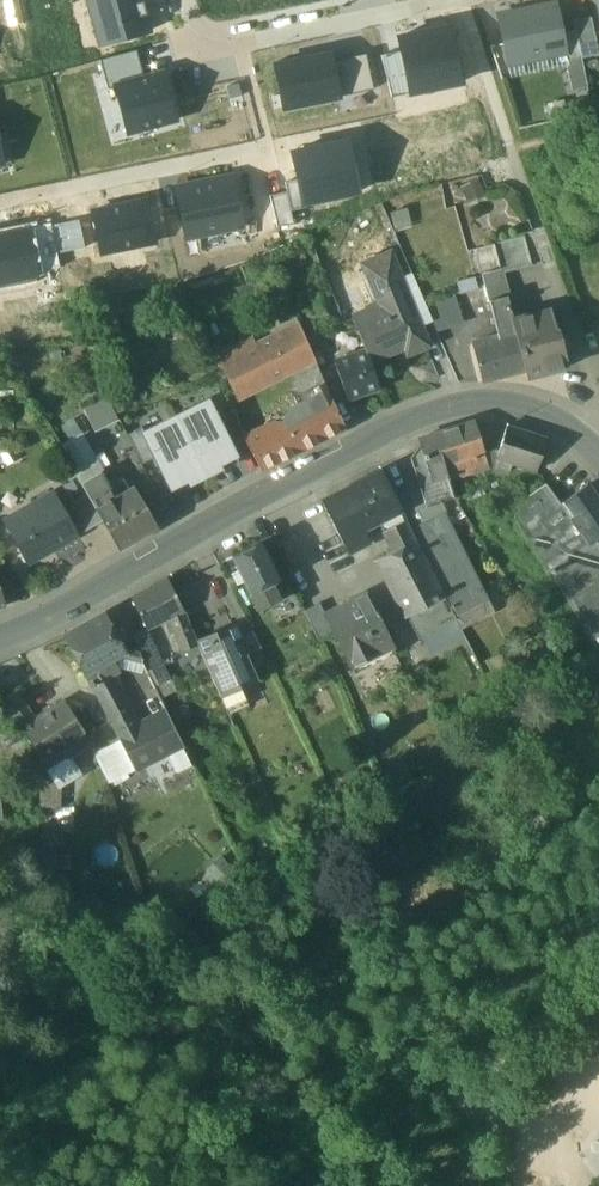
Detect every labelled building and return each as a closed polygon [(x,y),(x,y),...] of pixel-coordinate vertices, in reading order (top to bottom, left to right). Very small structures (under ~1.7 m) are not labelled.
[(100,46),(149,33),(144,16),(146,16),(142,1),(140,2),(140,0),(87,0),(100,46)] [(555,6),(497,18),(506,64),(564,53),(561,35),(555,6)] [(576,32),(581,59),(598,56),(590,18),(574,21),(576,32)] [(398,39),(401,52),(409,91),(461,80),(449,28),(398,39)] [(576,32),(561,35),(564,53),(571,87),(586,84),(581,59),(576,32)] [(137,51),(99,61),(106,88),(115,86),(144,78),(137,51)] [(381,56),(390,95),(409,91),(401,52),(381,56)] [(293,59),(274,63),(284,108),(337,97),(330,62),(328,55),(294,62),(293,59)] [(330,62),(337,97),(372,90),(365,55),(330,62)] [(163,73),(144,78),(115,86),(127,133),(176,120),(163,73)] [(349,146),(294,157),(299,179),(303,201),(358,190),(349,146)] [(185,237),(242,225),(232,179),(175,191),(185,237)] [(304,207),(303,201),(299,179),(284,182),(286,191),(290,210),(304,207)] [(269,195),(275,224),(292,221),(290,210),(286,191),(269,195)] [(145,200),(92,210),(100,253),(153,243),(145,200)] [(77,221),(50,227),(56,255),(83,249),(77,221)] [(50,227),(49,224),(31,228),(39,271),(58,267),(56,255),(50,227)] [(34,277),(25,229),(0,234),(0,283),(34,277)] [(523,236),(492,244),(500,274),(530,266),(523,236)] [(399,279),(389,254),(363,265),(379,306),(351,318),(365,353),(366,352),(369,361),(404,347),(407,354),(427,346),(399,279)] [(425,306),(411,275),(399,279),(418,326),(431,320),(425,306)] [(454,297),(425,306),(431,320),(436,331),(462,323),(454,297)] [(506,298),(489,302),(498,339),(515,335),(512,322),(506,298)] [(330,320),(322,305),(308,311),(316,327),(330,320)] [(550,312),(512,322),(515,335),(525,372),(524,372),(525,378),(567,368),(557,330),(555,331),(550,312)] [(299,325),(242,354),(238,346),(218,356),(237,398),(291,370),(313,359),(299,325)] [(498,339),(472,345),(481,382),(524,372),(525,372),(515,335),(498,339)] [(365,353),(334,363),(347,400),(378,390),(369,361),(366,352),(365,353)] [(313,359),(291,370),(296,381),(293,382),(306,409),(331,399),(313,359)] [(205,401),(217,423),(230,416),(217,391),(203,398),(205,401)] [(83,407),(92,429),(117,419),(108,396),(83,407)] [(306,410),(300,413),(298,408),(273,421),(275,425),(245,440),(259,468),(290,455),(343,427),(331,399),(306,409),(306,410)] [(205,401),(174,416),(204,475),(235,460),(217,423),(205,401)] [(172,491),(204,475),(174,416),(143,432),(155,457),(172,491)] [(473,422),(420,439),(424,454),(410,459),(420,490),(428,518),(438,513),(444,511),(439,500),(454,495),(448,480),(442,465),(483,453),(473,422)] [(545,440),(506,427),(498,449),(495,459),(496,459),(535,472),(545,440)] [(142,464),(155,457),(143,432),(141,430),(128,436),(142,464)] [(483,453),(487,468),(496,466),(496,459),(495,459),(498,449),(483,453)] [(483,453),(442,465),(448,480),(487,468),(483,453)] [(105,482),(90,457),(71,468),(86,495),(95,509),(95,510),(111,500),(102,483),(105,482)] [(380,472),(321,502),(347,553),(368,543),(360,528),(377,520),(399,509),(394,499),(380,472)] [(511,508),(598,657),(598,546),(596,540),(589,545),(559,505),(560,504),(545,484),(523,499),(511,508)] [(559,505),(589,545),(596,540),(598,538),(598,501),(588,484),(560,504),(559,505)] [(111,500),(95,510),(101,522),(102,523),(118,550),(156,527),(133,487),(111,500)] [(516,487),(489,500),(496,515),(511,508),(523,499),(516,487)] [(420,490),(394,499),(399,509),(406,523),(428,518),(420,490)] [(64,512),(53,492),(32,504),(33,508),(5,523),(27,564),(77,536),(64,512)] [(86,495),(73,502),(75,506),(64,512),(77,536),(101,522),(95,510),(95,509),(86,495)] [(399,509),(377,520),(393,552),(415,541),(406,523),(399,509)] [(477,592),(438,513),(428,518),(406,523),(415,541),(448,607),(469,597),(468,596),(477,592)] [(448,607),(415,541),(393,552),(377,560),(404,612),(417,638),(454,619),(448,607)] [(259,542),(231,556),(257,610),(279,600),(270,583),(277,579),(259,542)] [(166,578),(129,597),(144,628),(145,629),(164,620),(182,611),(166,578)] [(469,597),(448,607),(454,619),(457,625),(485,610),(477,592),(468,596),(469,597)] [(323,613),(322,614),(330,631),(349,668),(391,646),(365,593),(323,613)] [(318,603),(303,610),(316,639),(330,631),(322,614),(323,613),(318,603)] [(182,611),(164,620),(166,626),(169,625),(179,651),(196,645),(182,611)] [(404,612),(390,619),(403,645),(417,638),(404,612)] [(102,615),(64,636),(84,672),(110,658),(122,651),(102,615)] [(244,617),(229,625),(231,629),(233,628),(245,654),(259,648),(244,617)] [(144,628),(129,636),(142,662),(157,655),(145,629),(144,628)] [(231,629),(196,645),(219,697),(240,688),(257,681),(245,654),(233,628),(231,629)] [(142,662),(153,685),(168,678),(157,655),(142,662)] [(84,672),(83,673),(97,700),(116,690),(108,674),(116,670),(110,658),(84,672)] [(240,688),(219,697),(227,715),(248,705),(240,688)] [(135,726),(116,690),(97,700),(116,737),(135,727),(135,726)] [(34,718),(15,692),(0,701),(21,729),(40,759),(59,747),(82,732),(83,731),(62,700),(34,718)] [(164,711),(135,726),(135,727),(116,737),(133,770),(181,745),(164,711)] [(82,732),(59,747),(66,757),(89,742),(82,732)] [(75,754),(81,768),(95,762),(88,748),(75,754)] [(58,776),(39,776),(38,825),(54,824),(54,807),(57,807),(58,776)]
